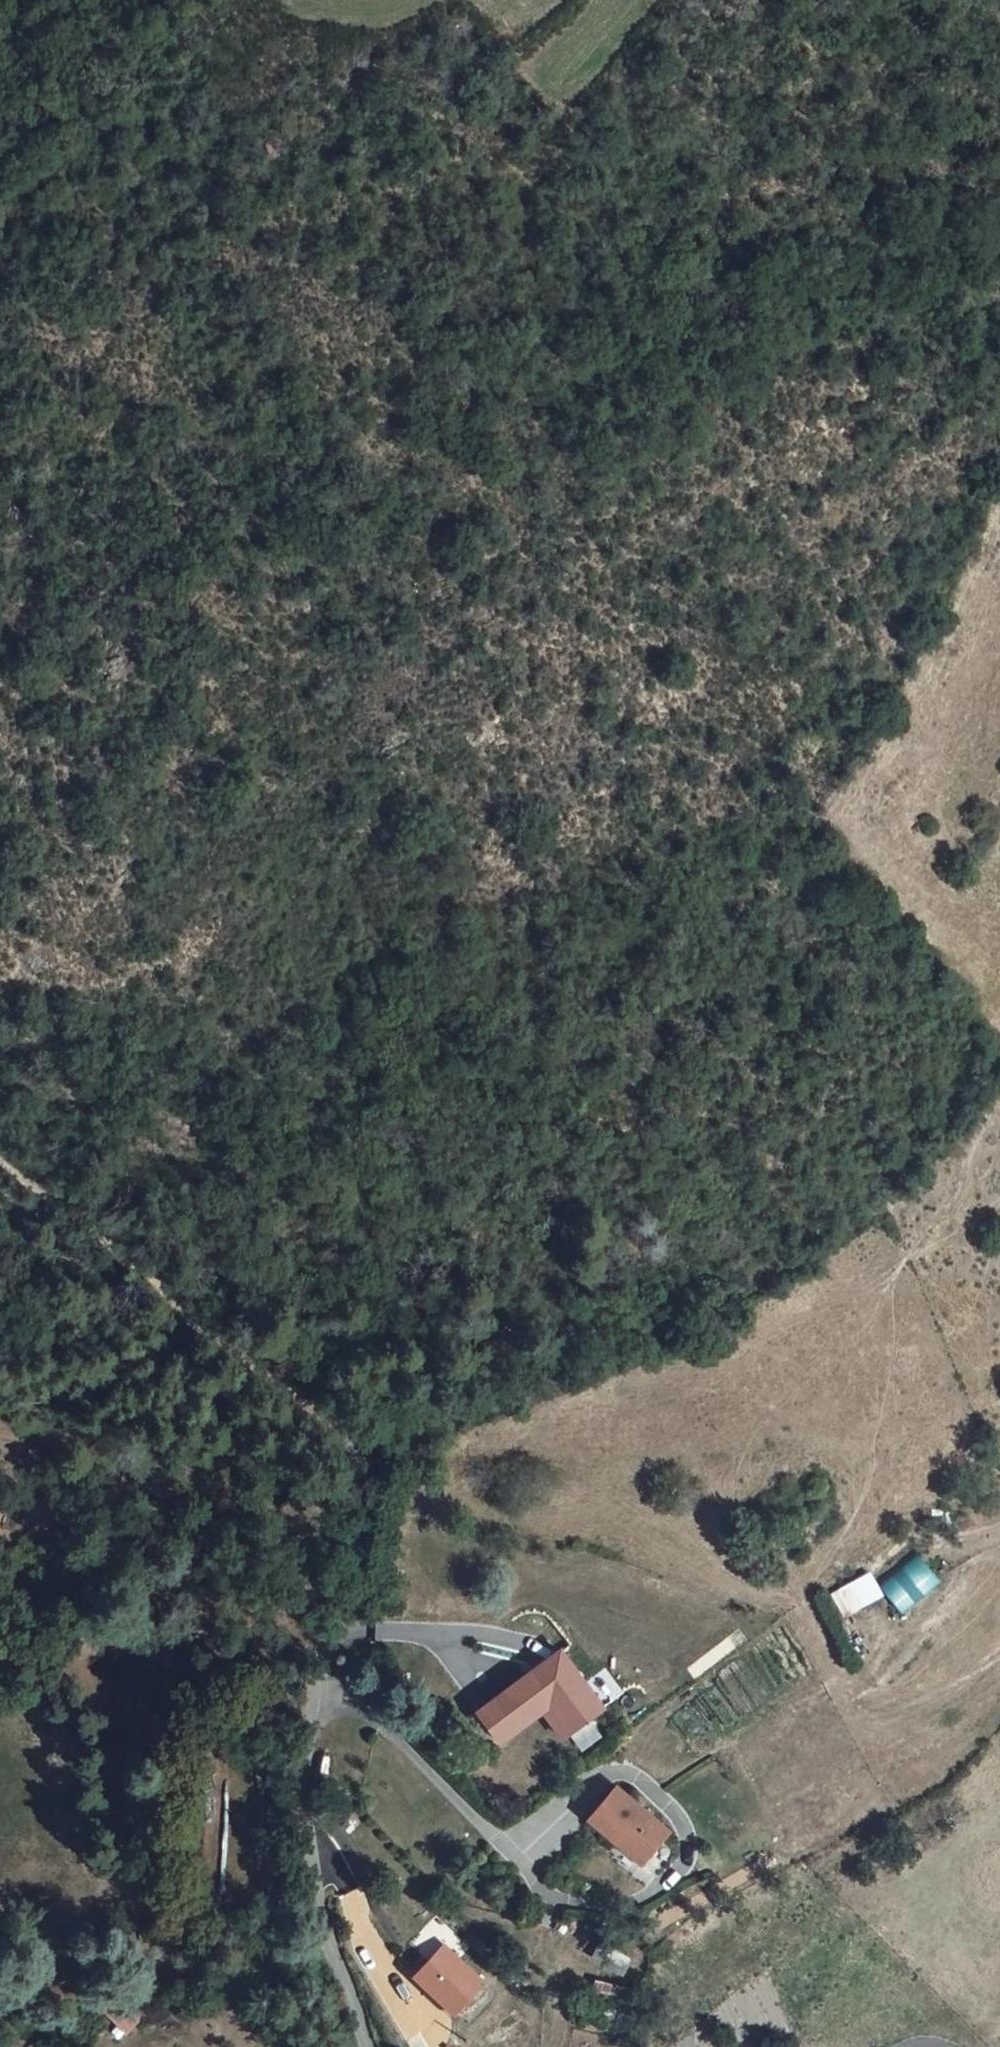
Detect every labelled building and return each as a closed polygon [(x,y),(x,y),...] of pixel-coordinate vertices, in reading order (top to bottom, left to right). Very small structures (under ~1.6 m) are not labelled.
[(875,1583),(898,1612),(938,1580),(915,1552),(875,1583)] [(869,1571),(831,1591),(844,1615),(882,1596),(869,1571)] [(543,1664),(567,1696),(587,1725),(618,1702),(574,1641),(543,1664)] [(577,1732),(587,1725),(567,1696),(557,1703),(577,1732)] [(626,1713),(618,1702),(587,1725),(594,1737),(626,1713)] [(679,1826),(626,1781),(624,1783),(599,1813),(651,1858),(679,1826)] [(591,1919),(582,1936),(613,1953),(622,1935),(591,1919)] [(444,1945),(415,1977),(454,2014),(484,1982),(444,1945)]
